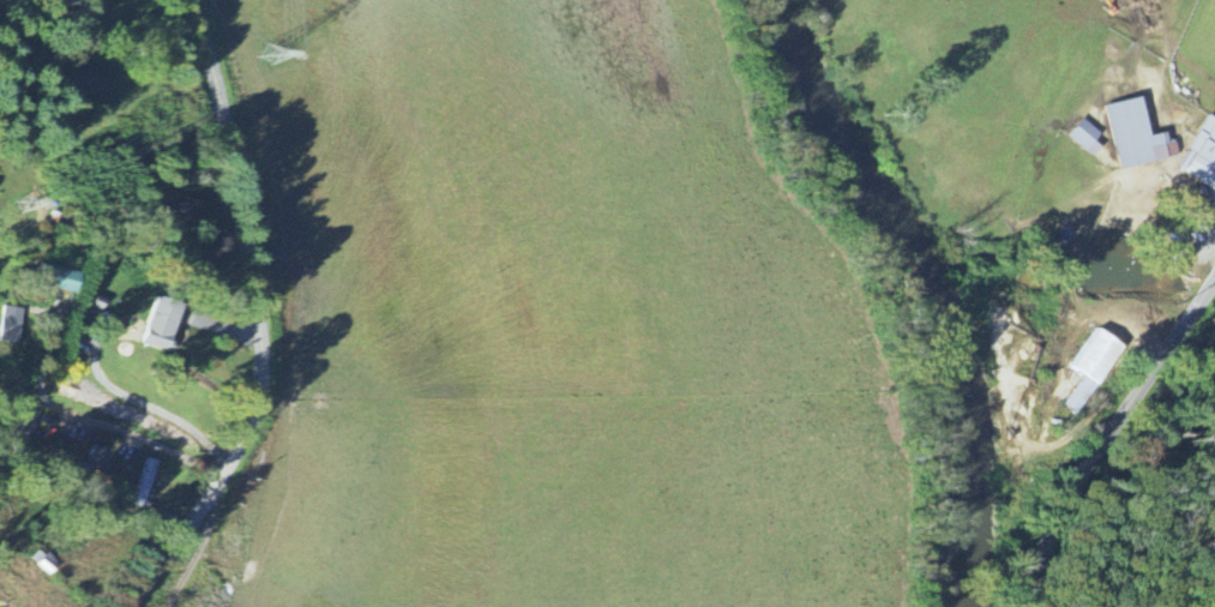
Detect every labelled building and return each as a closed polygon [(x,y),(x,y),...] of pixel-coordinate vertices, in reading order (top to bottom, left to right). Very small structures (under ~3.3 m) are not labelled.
[(1103,107),(1120,171),(1163,160),(1157,134),(1146,137),(1136,99),(1103,107)] [(1214,194),(1214,122),(1207,116),(1184,151),(1188,153),(1177,170),(1214,194)] [(1092,157),(1098,147),(1092,144),(1099,133),(1077,120),(1065,140),(1092,157)] [(71,295),(77,275),(43,264),(37,284),(71,295)] [(136,344),(160,352),(176,308),(152,299),(136,344)] [(3,307),(0,319),(0,343),(14,347),(22,311),(3,307)] [(1080,378),(1060,406),(1072,415),(1118,348),(1092,330),(1066,369),(1080,378)] [(134,507),(145,509),(153,462),(142,460),(134,507)] [(26,561),(45,576),(53,564),(34,550),(26,561)]
